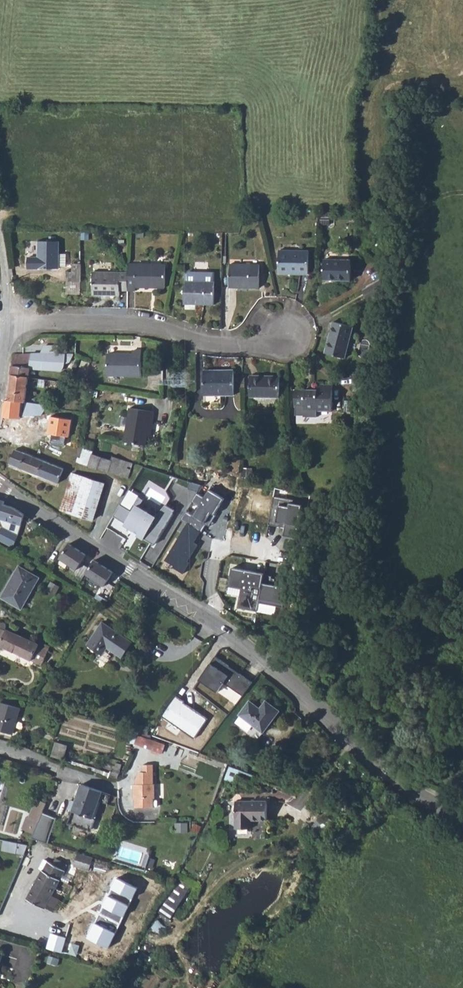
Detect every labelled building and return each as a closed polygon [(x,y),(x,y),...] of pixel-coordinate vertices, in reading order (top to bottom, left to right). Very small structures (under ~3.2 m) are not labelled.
[(29,258),(28,270),(59,270),(59,242),(39,242),(39,258),(29,258)] [(306,249),(276,249),(276,270),(289,271),(289,273),(306,273),(306,249)] [(349,258),(321,258),(322,277),(349,277),(349,258)] [(128,272),(127,290),(135,291),(135,287),(164,287),(165,265),(128,264),(128,272)] [(229,265),(229,288),(258,289),(258,266),(229,265)] [(67,273),(67,282),(82,282),(82,266),(73,266),(73,273),(67,273)] [(120,290),(127,290),(128,272),(93,272),(92,295),(119,295),(120,290)] [(213,272),(184,272),(183,305),(213,305),(213,272)] [(379,280),(363,289),(369,300),(385,291),(379,280)] [(336,320),(329,351),(348,356),(356,325),(336,320)] [(109,357),(108,379),(142,379),(142,354),(134,354),(134,357),(109,357)] [(14,357),(12,375),(28,377),(31,356),(14,357)] [(72,357),(45,356),(43,372),(59,373),(59,374),(62,374),(64,368),(65,364),(70,364),(72,357)] [(80,373),(87,375),(90,361),(83,360),(80,373)] [(188,385),(189,371),(170,370),(170,384),(188,385)] [(217,374),(206,374),(207,403),(223,403),(223,396),(236,396),(236,371),(217,371),(217,374)] [(356,373),(355,388),(370,389),(371,374),(356,373)] [(12,375),(9,401),(22,403),(20,417),(40,418),(42,418),(48,408),(52,399),(55,401),(57,397),(49,393),(42,406),(26,404),(27,388),(28,381),(28,377),(12,375)] [(252,377),(251,398),(280,398),(282,378),(252,377)] [(318,413),(317,409),(334,409),(334,386),(318,386),(318,391),(296,391),(296,408),(304,408),(304,413),(318,413)] [(4,401),(3,418),(18,420),(19,420),(20,417),(22,403),(9,401),(4,401)] [(128,408),(123,441),(144,445),(148,419),(151,419),(152,411),(128,408)] [(18,420),(16,440),(26,443),(26,435),(35,436),(35,435),(32,434),(32,432),(38,432),(40,418),(20,417),(19,420),(18,420)] [(26,435),(26,443),(34,446),(36,436),(35,436),(26,435)] [(17,450),(11,465),(59,485),(65,470),(17,450)] [(84,450),(84,451),(81,460),(79,459),(77,463),(130,478),(135,463),(114,458),(114,459),(95,454),(96,453),(84,450)] [(73,476),(71,480),(60,510),(92,522),(105,487),(73,476)] [(188,522),(201,530),(222,499),(207,490),(202,498),(196,494),(191,502),(198,507),(191,517),(186,513),(182,518),(188,522)] [(275,497),(269,524),(285,526),(284,535),(296,537),(302,506),(292,504),(293,501),(275,497)] [(155,517),(136,505),(131,511),(119,505),(113,517),(124,523),(122,526),(143,538),(142,540),(151,546),(173,511),(163,505),(155,517)] [(0,517),(0,520),(21,527),(24,516),(13,508),(3,506),(0,517)] [(201,530),(188,522),(166,559),(175,564),(174,566),(184,572),(191,561),(189,560),(198,544),(195,541),(201,530)] [(0,533),(0,540),(13,547),(16,543),(19,544),(20,541),(17,539),(19,535),(5,528),(3,527),(0,533)] [(85,554),(67,543),(58,558),(76,569),(80,562),(85,554)] [(88,567),(84,574),(103,586),(112,571),(93,559),(88,567)] [(88,567),(80,562),(76,569),(74,572),(82,577),(84,574),(88,567)] [(0,598),(21,610),(39,578),(19,566),(0,598)] [(266,573),(233,567),(230,586),(242,587),(239,607),(260,610),(262,599),(265,583),(266,573)] [(290,587),(265,583),(262,599),(288,603),(290,587)] [(102,623),(86,646),(101,656),(106,649),(120,659),(132,643),(102,623)] [(32,660),(42,665),(50,648),(7,630),(6,631),(4,630),(5,627),(5,626),(3,624),(1,624),(0,624),(0,645),(32,660)] [(215,658),(199,680),(217,693),(224,683),(243,695),(252,683),(215,658)] [(18,667),(13,683),(13,684),(22,687),(28,669),(18,667)] [(176,697),(162,718),(193,738),(207,720),(176,697)] [(10,734),(18,708),(0,703),(0,731),(10,734)] [(248,703),(238,716),(263,734),(278,713),(264,703),(258,710),(248,703)] [(136,737),(133,746),(144,749),(145,746),(160,750),(161,744),(136,737)] [(53,743),(49,757),(61,761),(65,746),(53,743)] [(151,766),(141,766),(141,774),(138,774),(134,782),(134,786),(132,786),(132,800),(134,800),(134,809),(153,808),(153,800),(154,800),(153,785),(152,785),(151,766)] [(230,766),(226,777),(236,781),(240,770),(230,766)] [(110,797),(81,787),(75,805),(71,803),(68,812),(72,814),(68,827),(89,834),(99,803),(102,804),(107,806),(110,797)] [(21,828),(34,834),(42,813),(46,803),(36,799),(28,817),(26,816),(21,828)] [(234,800),(233,827),(249,828),(249,819),(265,819),(265,801),(234,800)] [(99,803),(89,834),(92,835),(102,804),(99,803)] [(3,845),(2,855),(16,856),(16,847),(3,845)] [(16,847),(16,856),(24,857),(28,849),(28,848),(16,847)] [(78,865),(78,866),(93,870),(97,858),(81,853),(78,865)] [(43,873),(26,900),(43,910),(65,874),(49,864),(44,873),(43,873)] [(115,879),(106,896),(129,907),(137,889),(115,879)] [(170,919),(193,886),(183,879),(160,912),(170,919)] [(106,896),(99,914),(119,924),(129,907),(106,896)] [(99,914),(86,939),(107,948),(119,924),(99,914)]
